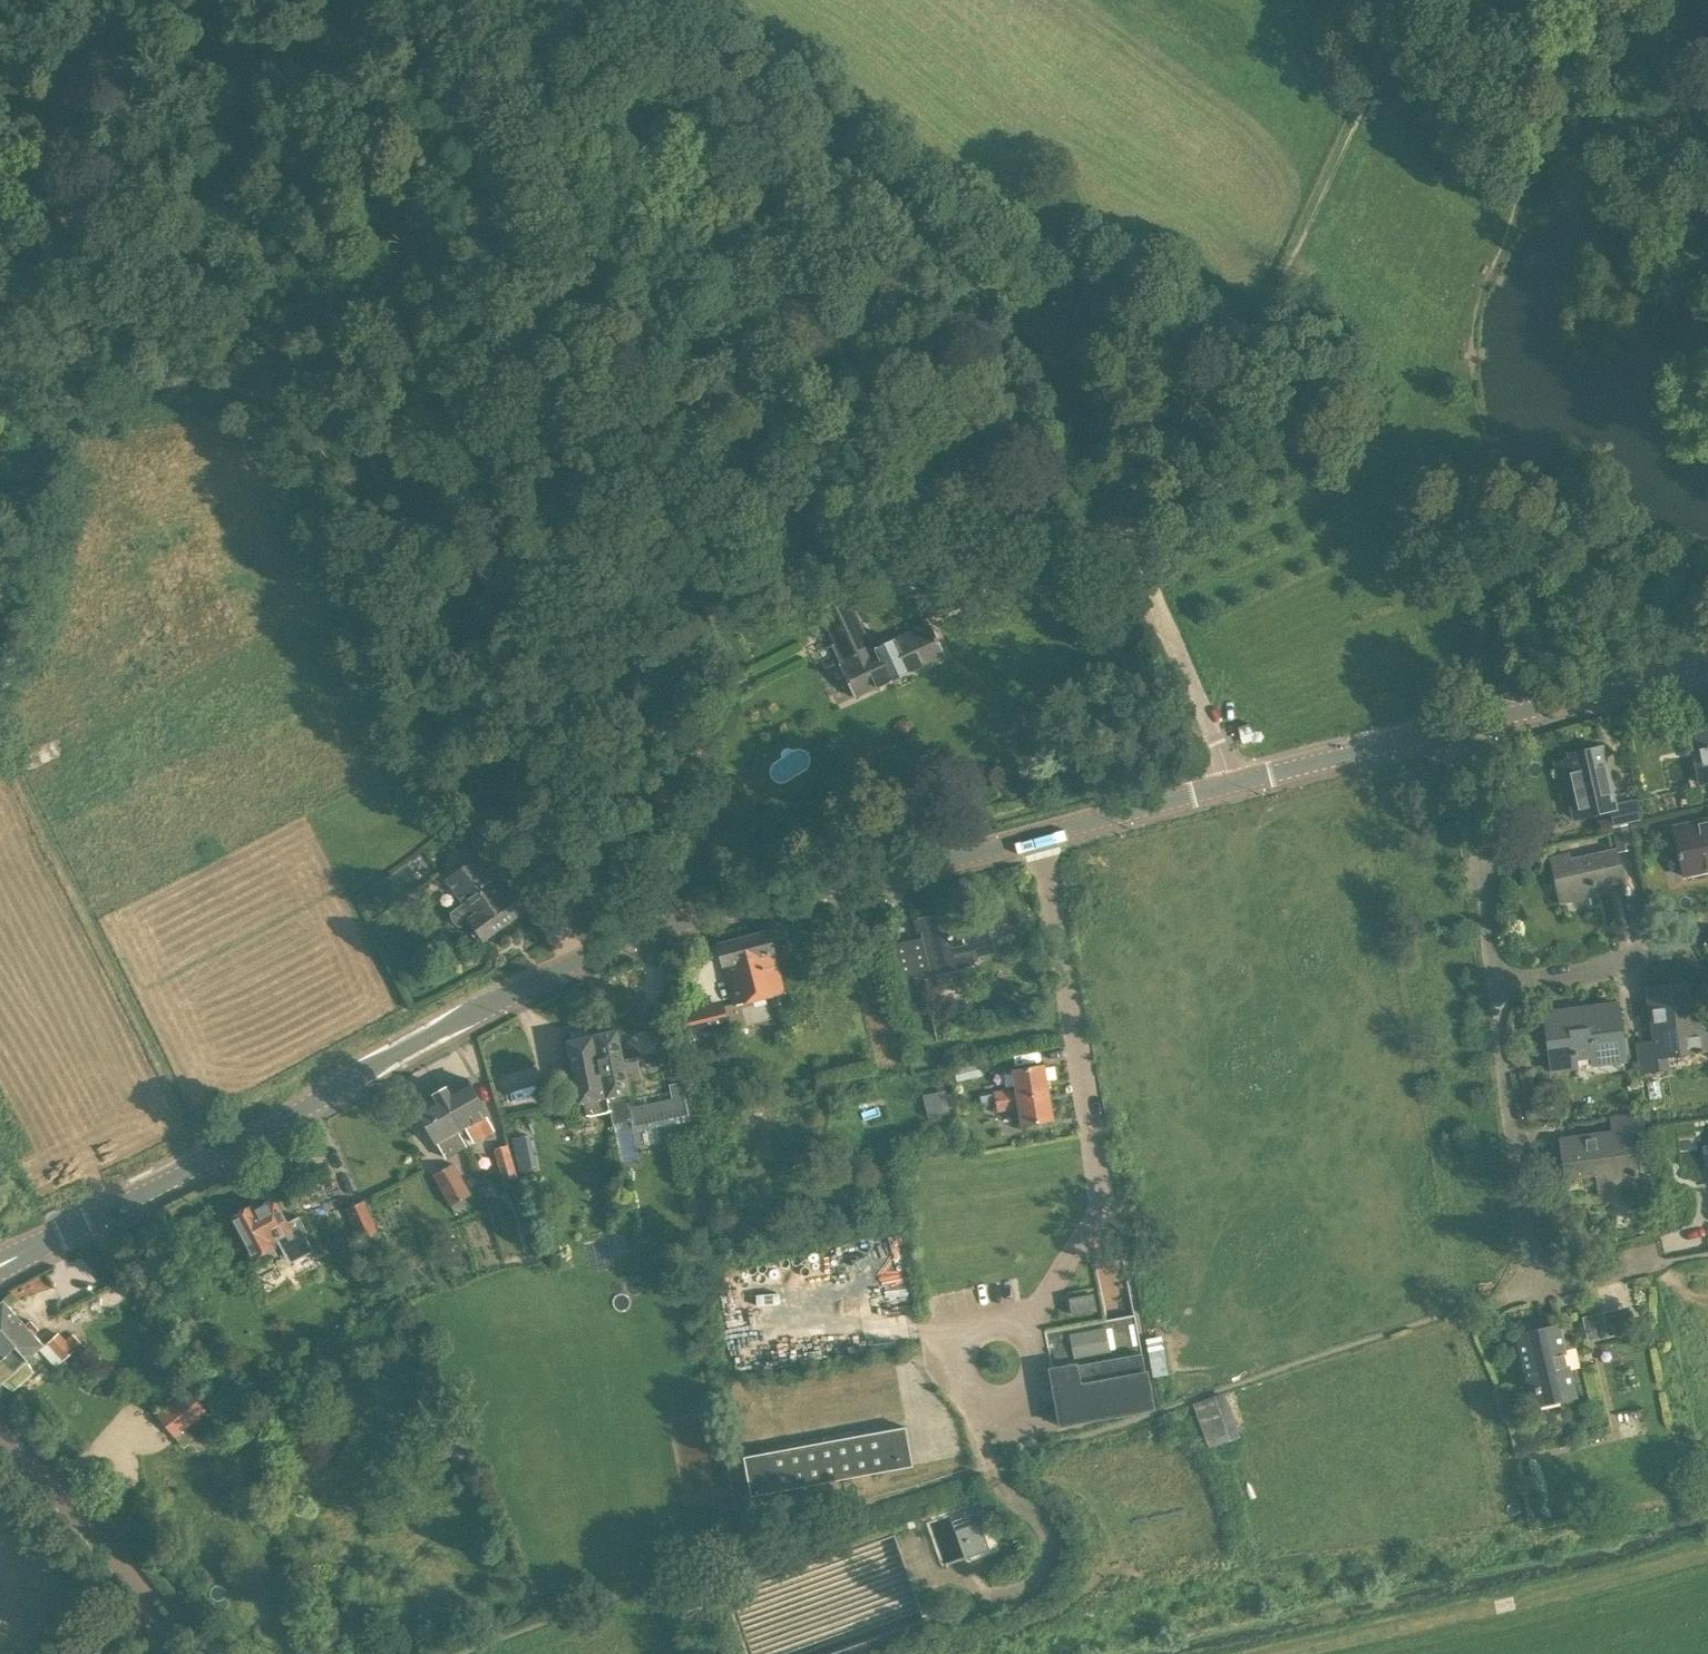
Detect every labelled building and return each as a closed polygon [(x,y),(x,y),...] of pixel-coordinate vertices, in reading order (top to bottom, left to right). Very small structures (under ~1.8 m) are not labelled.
[(819,608),(844,662),(838,664),(853,697),(945,655),(929,622),(871,649),(846,595),(819,608)] [(1693,749),(1700,783),(1707,781),(1707,714),(1693,717),(1699,748),(1693,749)] [(1554,759),(1558,777),(1564,776),(1574,817),(1609,809),(1613,824),(1639,818),(1635,799),(1614,804),(1601,746),(1568,753),(1569,756),(1554,759)] [(1679,852),(1677,853),(1678,859),(1680,858),(1684,875),(1707,870),(1707,818),(1673,826),(1679,852)] [(1614,825),(1618,850),(1632,847),(1627,822),(1614,825)] [(1551,858),(1560,901),(1597,893),(1595,886),(1622,879),(1615,849),(1570,859),(1569,854),(1551,858)] [(470,919),(483,937),(523,908),(510,889),(506,892),(480,855),(446,880),(463,903),(450,912),(453,920),(460,926),(470,919)] [(917,917),(927,962),(930,973),(969,964),(966,953),(971,952),(972,958),(994,953),(990,935),(1011,926),(1007,917),(1005,918),(1000,898),(977,903),(978,910),(964,913),(961,900),(946,903),(945,900),(944,900),(946,910),(917,917)] [(768,930),(718,943),(733,1004),(771,995),(774,1005),(785,1002),(783,991),(784,991),(768,930)] [(904,972),(912,1005),(929,1001),(921,968),(904,972)] [(1636,1043),(1640,1073),(1668,1069),(1666,1055),(1688,1052),(1690,1067),(1707,1065),(1707,1018),(1707,1011),(1688,1014),(1684,982),(1647,987),(1654,1041),(1636,1043)] [(1617,1002),(1544,1012),(1551,1070),(1607,1062),(1608,1070),(1624,1068),(1623,1060),(1624,1060),(1617,1002)] [(696,1009),(701,1032),(721,1028),(717,1005),(696,1009)] [(571,1040),(568,1040),(580,1101),(583,1100),(587,1119),(612,1114),(594,1035),(589,1036),(587,1027),(569,1031),(571,1040)] [(617,1030),(594,1034),(594,1035),(612,1114),(613,1123),(632,1119),(634,1125),(690,1113),(683,1080),(668,1083),(670,1090),(627,1098),(626,1092),(629,1091),(628,1086),(642,1083),(636,1057),(623,1059),(617,1030)] [(979,1063),(954,1068),(957,1081),(981,1076),(979,1063)] [(1010,1088),(980,1093),(981,1103),(995,1101),(1048,1092),(1043,1065),(1012,1070),(1016,1090),(1010,1091),(1010,1088)] [(446,1087),(440,1091),(463,1132),(467,1130),(473,1142),(494,1130),(486,1115),(487,1115),(466,1078),(447,1089),(446,1087)] [(1647,1082),(1649,1098),(1661,1096),(1659,1080),(1647,1082)] [(945,1090),(934,1092),(939,1115),(950,1112),(945,1090)] [(463,1132),(440,1091),(435,1094),(436,1095),(416,1106),(437,1143),(438,1142),(446,1157),(466,1145),(460,1134),(463,1132)] [(1048,1092),(995,1101),(997,1111),(1013,1108),(1013,1106),(1018,1105),(1022,1124),(1053,1119),(1048,1092)] [(1560,1139),(1565,1176),(1597,1172),(1599,1191),(1639,1185),(1637,1170),(1635,1171),(1630,1141),(1645,1139),(1641,1112),(1611,1116),(1613,1132),(1560,1139)] [(717,1143),(731,1140),(727,1122),(713,1126),(717,1143)] [(535,1166),(528,1134),(512,1138),(519,1170),(535,1166)] [(494,1148),(506,1185),(518,1182),(507,1145),(494,1148)] [(470,1194),(453,1163),(433,1174),(451,1205),(470,1194)] [(277,1244),(284,1256),(288,1264),(313,1251),(306,1237),(309,1235),(299,1217),(286,1223),(274,1200),(254,1210),(252,1206),(233,1216),(234,1217),(226,1222),(235,1239),(243,1234),(255,1256),(277,1244)] [(347,1208),(361,1240),(377,1233),(363,1200),(347,1208)] [(839,1202),(826,1205),(828,1215),(841,1213),(839,1202)] [(376,1240),(365,1245),(371,1257),(381,1253),(376,1240)] [(741,1271),(727,1273),(732,1318),(746,1317),(741,1271)] [(1069,1298),(1072,1314),(1096,1309),(1092,1293),(1069,1298)] [(4,1334),(7,1337),(26,1340),(34,1333),(34,1334),(39,1329),(31,1319),(25,1324),(5,1302),(6,1302),(4,1299),(2,1301),(3,1301),(0,1304),(0,1338),(4,1334)] [(1051,1369),(1061,1423),(1152,1407),(1145,1374),(1146,1374),(1142,1352),(1141,1353),(1134,1314),(1044,1331),(1051,1369)] [(1600,1336),(1597,1318),(1583,1320),(1587,1338),(1600,1336)] [(1518,1335),(1534,1404),(1573,1395),(1557,1326),(1537,1330),(1518,1335)] [(724,1344),(750,1340),(748,1327),(722,1331),(724,1344)] [(2,1383),(13,1390),(33,1372),(27,1360),(44,1345),(34,1334),(34,1333),(26,1340),(7,1337),(4,1334),(0,1338),(0,1385),(2,1383)] [(1148,1336),(1155,1375),(1170,1372),(1163,1333),(1148,1336)] [(48,1343),(63,1359),(73,1349),(77,1354),(85,1347),(76,1337),(68,1344),(58,1334),(48,1343)] [(73,1349),(63,1359),(78,1375),(88,1366),(77,1354),(73,1349)] [(1502,1387),(1491,1390),(1500,1423),(1511,1419),(1502,1387)] [(167,1406),(185,1428),(205,1412),(188,1390),(167,1406)] [(1193,1403),(1209,1448),(1231,1439),(1215,1395),(1193,1403)] [(743,1456),(751,1495),(913,1465),(905,1426),(743,1456)] [(457,1469),(463,1484),(478,1478),(472,1463),(457,1469)] [(980,1521),(955,1530),(965,1558),(989,1549),(980,1521)]
